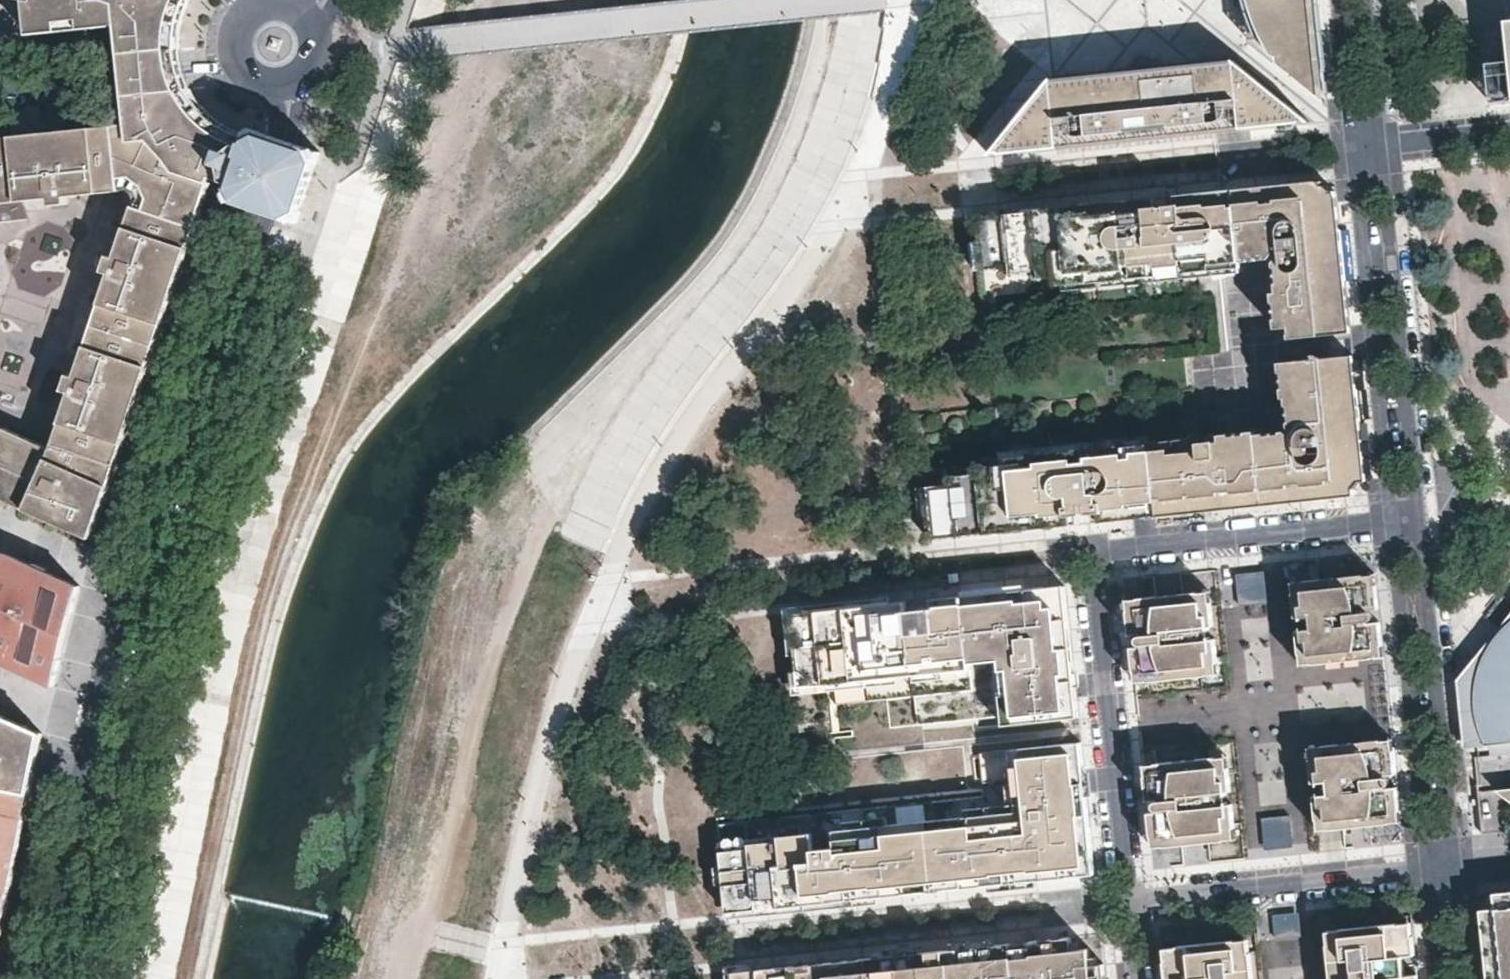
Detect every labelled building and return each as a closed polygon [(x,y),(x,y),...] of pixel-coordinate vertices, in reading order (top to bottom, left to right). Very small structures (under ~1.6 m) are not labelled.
[(28,3),(31,33),(121,25),(119,1),(112,0),(111,0),(23,0),(28,3)] [(207,193),(213,177),(232,183),(228,199),(241,203),(260,209),(282,216),(297,221),(320,151),(306,146),(286,139),(265,132),(253,128),(249,127),(247,134),(238,131),(228,127),(221,121),(214,117),(204,106),(193,93),(190,86),(185,77),(183,67),(180,59),(180,42),(182,26),(183,22),(187,8),(191,0),(111,0),(112,0),(119,1),(121,25),(121,33),(122,42),(123,51),(125,74),(130,122),(117,124),(122,184),(127,183),(142,201),(140,207),(196,225),(202,207),(207,193)] [(1284,72),(1324,103),(1313,0),(1244,0),(1245,3),(1251,19),(1257,33),(1264,46),(1274,61),(1284,72)] [(1052,80),(989,158),(1308,124),(1232,62),(1146,71),(1052,80)] [(1509,63),(1488,65),(1492,105),(1509,103),(1509,64),(1509,63)] [(54,196),(56,202),(71,201),(71,194),(122,190),(122,184),(117,124),(20,134),(0,136),(0,200),(54,196)] [(1050,210),(977,218),(981,265),(990,265),(991,271),(1017,268),(1017,274),(1047,271),(1048,279),(1061,277),(1061,282),(1095,279),(1125,276),(1143,274),(1182,270),(1199,268),(1230,265),(1230,269),(1272,265),(1275,297),(1271,297),(1275,332),(1288,331),(1289,344),(1348,337),(1347,325),(1332,181),(1258,188),(1050,210)] [(127,183),(122,184),(122,190),(123,192),(135,205),(137,206),(140,207),(142,201),(127,183)] [(16,506),(91,540),(157,344),(162,328),(196,225),(140,207),(137,206),(118,259),(111,257),(106,272),(114,275),(80,374),(73,372),(67,388),(74,392),(55,448),(0,425),(0,499),(16,506)] [(1199,268),(1200,278),(1231,275),(1230,269),(1230,265),(1199,268)] [(1182,270),(1183,280),(1200,278),(1199,268),(1182,270)] [(1143,274),(1144,284),(1183,280),(1182,270),(1143,274)] [(1125,276),(1126,286),(1144,284),(1143,274),(1125,276)] [(1095,279),(1096,290),(1126,286),(1125,276),(1095,279)] [(1095,279),(1061,282),(1062,293),(1096,290),(1095,279)] [(928,540),(999,533),(999,526),(1012,524),(1025,523),(1026,530),(1071,525),(1070,519),(1078,518),(1078,525),(1092,523),(1092,517),(1099,516),(1099,522),(1157,516),(1353,496),(1352,489),(1357,483),(1364,483),(1360,453),(1358,429),(1355,406),(1353,382),(1351,359),(1277,366),(1281,402),(1285,402),(1297,400),(1301,433),(1288,435),(1256,439),(1255,436),(1221,440),(1222,446),(1203,448),(1203,441),(1148,448),(1122,450),(1003,463),(988,464),(989,475),(976,476),(977,486),(961,487),(933,489),(935,516),(926,516),(928,540)] [(1297,400),(1285,402),(1288,435),(1301,433),(1297,400)] [(1003,463),(1122,450),(1121,445),(1002,457),(1003,463)] [(989,475),(988,464),(976,466),(976,476),(989,475)] [(976,476),(960,477),(961,487),(977,486),(976,476)] [(1353,496),(1365,495),(1364,483),(1357,483),(1352,489),(1353,496)] [(924,490),(926,516),(935,516),(933,489),(924,490)] [(1012,531),(1026,530),(1025,523),(1012,524),(1012,531)] [(999,533),(1012,531),(1012,524),(999,526),(999,533)] [(54,687),(65,643),(78,589),(4,555),(0,569),(0,592),(6,593),(1,610),(0,615),(0,663),(54,687)] [(1238,601),(1257,599),(1254,569),(1235,571),(1238,601)] [(1375,587),(1373,574),(1361,576),(1375,587)] [(1382,658),(1379,623),(1367,624),(1366,612),(1377,611),(1375,587),(1361,576),(1303,582),(1291,594),(1295,619),(1299,619),(1307,617),(1309,631),(1300,632),(1296,632),(1298,653),(1313,665),(1382,658)] [(1291,594),(1303,582),(1290,583),(1291,594)] [(903,603),(792,615),(800,687),(832,684),(834,706),(914,697),(917,727),(1003,718),(1004,729),(1078,721),(1070,646),(1064,586),(934,600),(932,600),(933,610),(904,613),(903,603)] [(1196,594),(1212,606),(1211,592),(1196,594)] [(1139,599),(1127,615),(1129,637),(1142,636),(1143,649),(1130,650),(1133,671),(1147,683),(1206,678),(1218,666),(1216,641),(1211,642),(1195,643),(1194,630),(1209,629),(1214,629),(1212,606),(1196,594),(1139,599)] [(1126,601),(1127,615),(1139,599),(1126,601)] [(1379,623),(1377,611),(1366,612),(1367,624),(1379,623)] [(1456,681),(1462,748),(1473,747),(1509,743),(1509,615),(1456,681)] [(1307,617),(1299,619),(1300,632),(1309,631),(1307,617)] [(1195,643),(1211,642),(1209,629),(1194,630),(1195,643)] [(1313,665),(1298,653),(1300,667),(1313,665)] [(1218,666),(1206,678),(1219,677),(1218,666)] [(1133,671),(1134,685),(1147,683),(1133,671)] [(25,821),(41,746),(43,736),(0,717),(0,936),(25,821)] [(1473,747),(1474,758),(1509,755),(1509,743),(1473,747)] [(1331,832),(1364,829),(1386,826),(1399,812),(1396,789),(1385,791),(1383,778),(1395,776),(1392,744),(1321,749),(1310,762),(1316,819),(1331,832)] [(984,797),(718,824),(727,914),(1094,874),(1087,809),(1081,746),(980,757),(984,797)] [(1310,762),(1321,749),(1309,751),(1310,762)] [(1228,760),(1214,761),(1229,773),(1228,760)] [(1147,817),(1149,838),(1164,850),(1223,844),(1235,830),(1233,808),(1227,808),(1226,795),(1231,795),(1229,773),(1214,761),(1156,767),(1144,780),(1146,804),(1159,802),(1160,816),(1147,817)] [(1142,768),(1144,780),(1156,767),(1142,768)] [(1396,789),(1395,776),(1383,778),(1385,791),(1396,789)] [(1492,793),(1509,806),(1509,791),(1492,793)] [(1160,816),(1159,802),(1146,804),(1147,817),(1160,816)] [(1262,813),(1264,845),(1291,844),(1290,811),(1262,813)] [(1399,812),(1386,826),(1400,825),(1399,812)] [(1331,832),(1316,819),(1317,833),(1331,832)] [(1236,842),(1235,830),(1223,844),(1236,842)] [(1149,838),(1151,851),(1164,850),(1149,838)] [(1494,895),(1495,910),(1480,911),(1487,978),(1509,978),(1509,893),(1494,895)] [(1294,934),(1293,909),(1272,910),(1274,935),(1294,934)] [(1410,923),(1396,924),(1397,937),(1411,935),(1410,923)] [(1326,931),(1330,978),(1416,978),(1415,976),(1402,977),(1401,957),(1414,956),(1411,935),(1397,937),(1396,924),(1326,931)] [(1104,964),(1098,965),(1092,965),(1091,958),(1090,951),(1081,952),(1074,953),(1073,944),(1073,938),(995,946),(996,955),(963,958),(963,950),(869,959),(733,973),(734,978),(1105,978),(1104,964)] [(1248,938),(1235,939),(1237,956),(1250,954),(1248,938)] [(1163,962),(1165,978),(1253,978),(1250,954),(1237,956),(1235,939),(1178,945),(1180,960),(1163,962)] [(1161,947),(1163,962),(1180,960),(1178,945),(1161,947)] [(996,955),(995,946),(963,950),(963,958),(996,955)]
